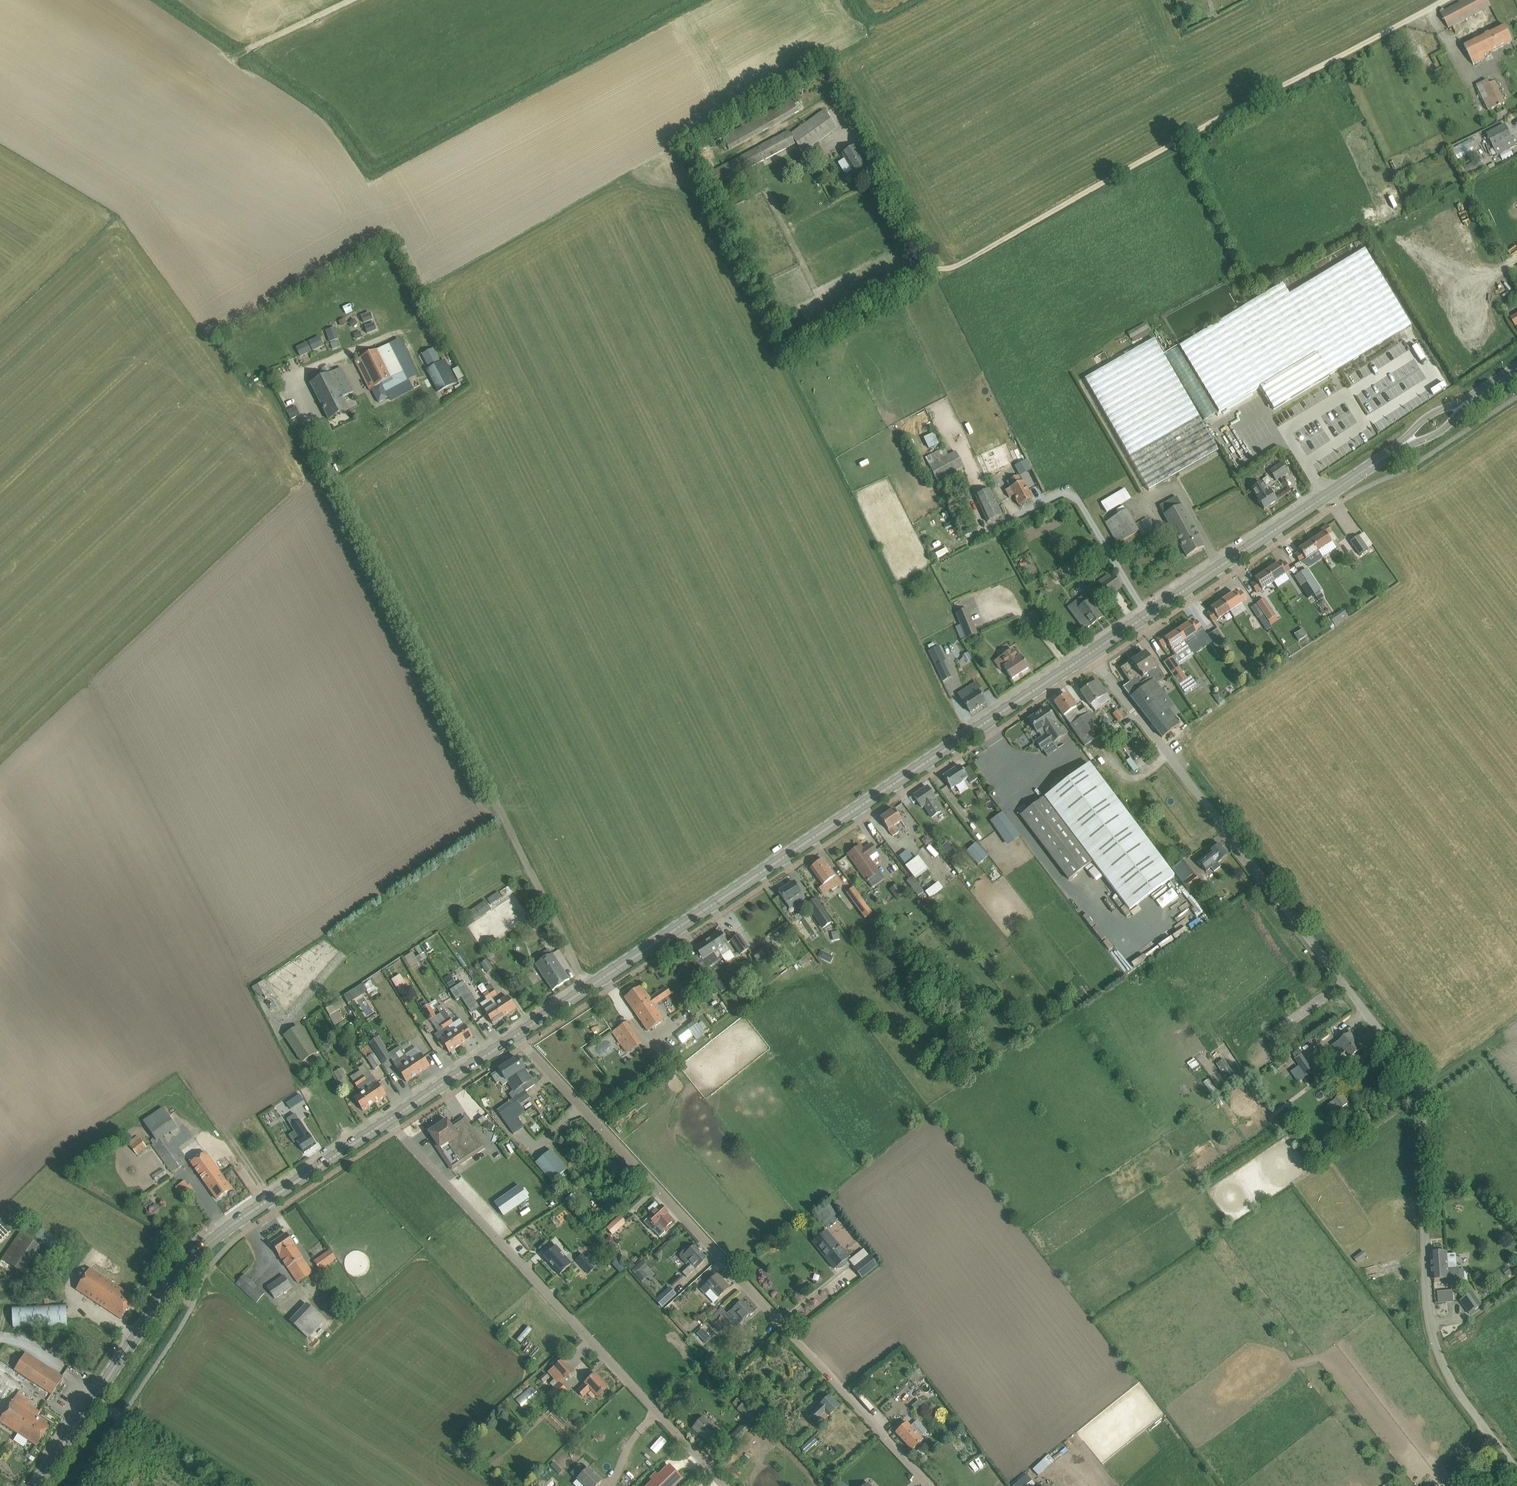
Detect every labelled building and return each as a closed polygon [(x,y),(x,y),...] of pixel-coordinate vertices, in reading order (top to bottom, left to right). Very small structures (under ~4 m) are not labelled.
[(1441,13),(1449,28),(1491,6),(1488,0),(1466,0),(1441,13)] [(1505,24),(1500,27),(1464,45),(1474,65),(1486,59),(1484,56),(1513,41),(1505,24)] [(1428,51),(1422,53),(1425,63),(1431,61),(1428,51)] [(1477,85),(1488,110),(1505,102),(1493,78),(1477,85)] [(796,95),(791,98),(799,112),(804,109),(796,95)] [(1509,115),(1506,110),(1496,115),(1498,121),(1509,115)] [(788,131),(701,177),(707,190),(795,143),(802,153),(837,129),(824,111),(790,134),(788,131)] [(1495,149),(1498,156),(1516,146),(1516,145),(1507,126),(1488,136),(1495,149)] [(870,171),(855,146),(842,154),(857,179),(870,171)] [(1273,410),(1329,376),(1411,326),(1365,249),(1289,295),(1282,284),(1179,346),(1200,380),(1197,382),(1177,347),(1165,355),(1205,421),(1216,414),(1200,386),(1202,385),(1219,412),(1260,388),(1259,389),(1261,392),(1262,391),(1273,410)] [(369,313),(360,316),(363,324),(371,321),(369,313)] [(350,323),(354,328),(358,323),(354,319),(350,323)] [(1145,323),(1142,324),(1127,333),(1133,343),(1150,333),(1145,323)] [(373,324),(364,327),(367,334),(375,331),(373,324)] [(330,342),(339,340),(335,328),(326,331),(330,342)] [(324,346),(320,339),(309,344),(313,351),(324,346)] [(1149,490),(1218,451),(1154,339),(1085,379),(1149,490)] [(333,349),(340,347),(338,340),(331,343),(333,349)] [(369,390),(382,384),(385,391),(404,381),(400,375),(404,373),(390,344),(355,361),(369,390)] [(311,352),(308,345),(297,350),(300,357),(311,352)] [(427,370),(438,392),(454,384),(442,362),(427,370)] [(341,367),(311,383),(329,420),(349,411),(343,398),(354,392),(341,367)] [(287,411),(291,419),(300,414),(296,406),(287,411)] [(940,440),(935,432),(924,439),(928,447),(940,440)] [(982,453),(989,472),(1015,461),(1008,442),(982,453)] [(964,467),(956,451),(948,455),(944,448),(923,458),(936,482),(964,467)] [(1020,475),(1032,470),(1026,460),(1015,465),(1020,475)] [(1288,472),(1282,463),(1281,462),(1269,471),(1276,481),(1288,472)] [(999,485),(995,475),(988,478),(993,487),(999,485)] [(1017,476),(1006,482),(1010,488),(1006,490),(1010,498),(1014,496),(1019,506),(1032,499),(1023,481),(1020,483),(1017,476)] [(1264,510),(1276,501),(1270,491),(1268,492),(1262,482),(1252,489),(1258,498),(1257,500),(1264,510)] [(1106,513),(1131,499),(1126,488),(1100,502),(1106,513)] [(989,490),(975,496),(987,522),(1002,516),(989,490)] [(1187,556),(1204,547),(1176,498),(1160,507),(1187,556)] [(1129,544),(1153,530),(1151,526),(1154,524),(1150,517),(1147,518),(1146,517),(1135,524),(1127,510),(1105,523),(1117,544),(1126,539),(1129,544)] [(1311,541),(1318,551),(1332,542),(1327,535),(1332,532),(1328,525),(1319,531),(1321,534),(1311,541)] [(1360,556),(1368,550),(1358,536),(1350,542),(1360,556)] [(1306,559),(1318,551),(1311,541),(1299,550),(1300,551),(1295,555),(1300,563),(1305,559),(1306,559)] [(1266,571),(1269,575),(1274,582),(1286,574),(1286,573),(1290,570),(1285,562),(1280,565),(1278,563),(1266,571)] [(1308,585),(1314,595),(1320,591),(1314,582),(1306,569),(1300,573),(1306,582),(1308,585)] [(1251,585),(1256,593),(1262,589),(1262,590),(1274,582),(1269,575),(1266,571),(1254,579),(1256,581),(1251,585)] [(1301,586),(1306,582),(1300,573),(1294,576),(1301,586)] [(1108,597),(1114,593),(1122,587),(1114,576),(1111,578),(1109,574),(1098,581),(1108,597)] [(1049,594),(1039,591),(1038,599),(1047,601),(1049,594)] [(1241,602),(1246,599),(1241,591),(1236,595),(1234,592),(1222,600),(1230,611),(1242,603),(1241,602)] [(1066,608),(1071,615),(1083,631),(1103,617),(1085,594),(1066,608)] [(1257,604),(1268,621),(1276,616),(1264,599),(1257,604)] [(1207,614),(1208,616),(1212,622),(1218,618),(1218,619),(1230,611),(1222,600),(1210,609),(1212,611),(1207,614)] [(1262,625),(1267,621),(1256,604),(1251,608),(1262,625)] [(956,613),(967,640),(978,635),(968,608),(956,613)] [(1329,617),(1335,625),(1347,616),(1342,609),(1333,616),(1332,615),(1329,617)] [(1335,626),(1335,625),(1330,618),(1326,621),(1332,628),(1333,630),(1336,627),(1335,626)] [(1190,622),(1177,631),(1184,641),(1197,632),(1200,637),(1205,634),(1201,629),(1202,628),(1197,620),(1191,624),(1190,622)] [(1217,629),(1212,632),(1226,652),(1230,649),(1217,629)] [(1179,644),(1184,641),(1177,631),(1167,637),(1165,634),(1157,640),(1161,646),(1167,642),(1176,656),(1184,652),(1179,644)] [(1226,652),(1212,632),(1207,635),(1220,655),(1226,652)] [(1013,649),(1001,657),(994,662),(1000,670),(1004,667),(1012,679),(1028,669),(1020,656),(1019,657),(1013,649)] [(1129,682),(1123,688),(1131,698),(1162,738),(1179,724),(1173,718),(1178,714),(1155,685),(1165,678),(1157,667),(1159,666),(1154,659),(1151,661),(1145,652),(1120,669),(1129,682)] [(1179,686),(1185,694),(1196,686),(1190,677),(1187,679),(1172,657),(1164,663),(1173,676),(1179,686)] [(943,681),(951,677),(943,661),(935,665),(943,681)] [(1097,680),(1089,686),(1098,700),(1107,694),(1106,693),(1105,694),(1103,690),(1104,690),(1097,680)] [(957,694),(970,713),(985,703),(977,691),(981,689),(976,682),(957,694)] [(1214,699),(1218,704),(1222,700),(1224,699),(1221,695),(1218,691),(1214,694),(1213,697),(1214,699)] [(1055,703),(1058,707),(1064,716),(1071,725),(1070,725),(1085,746),(1104,733),(1089,712),(1089,713),(1085,708),(1079,712),(1067,694),(1055,703)] [(1061,729),(1046,708),(1029,720),(1037,733),(1043,729),(1047,734),(1036,742),(1042,750),(1044,749),(1046,752),(1045,752),(1048,756),(1059,748),(1054,742),(1067,733),(1064,728),(1061,729)] [(1117,711),(1113,714),(1118,721),(1123,718),(1117,711)] [(1110,728),(1111,720),(1103,718),(1102,727),(1110,728)] [(1137,767),(1130,758),(1126,761),(1133,770),(1137,767)] [(1174,876),(1089,764),(1021,816),(1069,879),(1085,867),(1096,883),(1104,877),(1129,910),(1174,876)] [(943,777),(946,781),(951,789),(967,778),(970,783),(977,778),(969,766),(963,770),(960,765),(943,777)] [(914,796),(917,800),(922,808),(924,806),(932,818),(936,815),(939,819),(944,816),(933,801),(935,799),(927,787),(914,796)] [(984,796),(981,790),(975,793),(978,799),(984,796)] [(894,809),(880,818),(888,831),(888,830),(893,836),(899,832),(894,826),(901,821),(894,809)] [(1008,821),(1008,822),(996,829),(1007,846),(1019,838),(1021,837),(1010,821),(1008,821)] [(926,845),(931,842),(927,837),(922,840),(926,845)] [(940,847),(949,860),(957,854),(948,841),(940,847)] [(975,841),(966,849),(976,862),(986,855),(975,841)] [(1215,861),(1217,864),(1228,855),(1227,853),(1227,852),(1226,850),(1224,850),(1219,844),(1208,852),(1210,854),(1199,863),(1204,869),(1215,861)] [(868,857),(876,852),(872,845),(863,850),(861,846),(848,855),(872,888),(883,880),(868,857)] [(899,856),(906,865),(905,866),(915,879),(916,878),(920,883),(931,874),(927,870),(928,869),(918,856),(914,859),(907,850),(899,856)] [(823,859),(811,868),(823,886),(826,883),(832,891),(841,885),(823,859)] [(1194,875),(1186,881),(1192,889),(1196,894),(1197,893),(1193,889),(1200,883),(1194,875)] [(924,892),(912,876),(906,881),(918,896),(924,892)] [(779,892),(782,896),(790,908),(793,906),(805,898),(794,882),(779,892)] [(930,897),(943,888),(939,882),(926,891),(930,897)] [(889,890),(892,893),(897,900),(905,894),(897,884),(889,890)] [(867,918),(873,913),(854,888),(847,893),(867,918)] [(491,904),(501,898),(498,893),(488,899),(491,904)] [(823,928),(832,923),(816,899),(807,905),(823,928)] [(474,920),(481,916),(475,907),(469,912),(474,920)] [(541,924),(536,917),(528,922),(531,927),(537,927),(541,924)] [(726,944),(728,943),(720,931),(709,938),(715,947),(721,956),(730,950),(726,944)] [(840,940),(838,931),(832,933),(834,941),(840,940)] [(731,940),(740,955),(741,954),(745,960),(752,955),(748,949),(749,949),(739,935),(731,940)] [(451,942),(457,952),(466,946),(461,937),(451,942)] [(699,955),(708,967),(702,972),(708,981),(716,975),(710,967),(719,961),(717,959),(721,956),(715,947),(709,938),(695,948),(699,955)] [(752,954),(760,966),(774,957),(766,946),(752,954)] [(494,955),(490,949),(484,952),(488,959),(494,955)] [(787,949),(782,953),(786,959),(792,954),(787,949)] [(428,958),(424,952),(418,956),(422,962),(428,958)] [(411,968),(419,963),(413,953),(405,958),(411,968)] [(570,979),(553,953),(535,965),(553,991),(570,979)] [(481,965),(487,973),(494,969),(484,956),(478,960),(481,965)] [(990,966),(986,962),(984,959),(979,962),(985,970),(990,966)] [(445,980),(449,987),(455,983),(451,977),(445,980)] [(272,994),(265,980),(258,984),(266,998),(272,994)] [(409,989),(405,982),(397,987),(401,994),(409,989)] [(486,988),(489,992),(493,989),(494,989),(491,984),(485,988),(486,988)] [(666,987),(650,999),(641,986),(625,998),(648,1031),(664,1020),(654,1005),(671,994),(666,987)] [(489,992),(492,998),(497,995),(493,989),(489,992)] [(461,996),(471,1012),(479,1007),(469,991),(461,996)] [(355,999),(350,992),(344,996),(349,1003),(355,999)] [(497,1004),(505,1017),(516,1009),(508,997),(497,1004)] [(422,1009),(428,1005),(429,1005),(425,1000),(419,1004),(421,1009),(422,1008),(422,1009)] [(429,1005),(428,1005),(436,1017),(440,1014),(445,1021),(449,1026),(454,1023),(445,1010),(442,1005),(439,1007),(437,1004),(438,1003),(437,1002),(438,1002),(436,1000),(429,1005)] [(335,1024),(345,1020),(336,1003),(327,1007),(335,1024)] [(505,1017),(497,1004),(492,1007),(485,1012),(493,1024),(505,1017)] [(429,1021),(436,1017),(428,1005),(422,1009),(422,1008),(421,1009),(429,1021)] [(440,1025),(444,1030),(449,1026),(445,1021),(440,1025)] [(702,1021),(697,1024),(702,1031),(703,1032),(707,1029),(702,1021)] [(626,1022),(612,1032),(627,1053),(641,1044),(626,1022)] [(473,1038),(465,1025),(453,1033),(461,1045),(473,1038)] [(302,1063),(316,1053),(299,1026),(284,1036),(302,1063)] [(1351,1032),(1339,1041),(1351,1057),(1363,1048),(1351,1032)] [(443,1048),(445,1046),(450,1053),(461,1045),(453,1033),(439,1042),(443,1048)] [(377,1037),(369,1043),(383,1065),(391,1059),(377,1037)] [(327,1052),(330,1046),(324,1043),(321,1049),(327,1052)] [(368,1045),(361,1050),(374,1069),(381,1065),(368,1045)] [(1307,1077),(1312,1073),(1304,1061),(1306,1060),(1298,1048),(1292,1052),(1296,1058),(1295,1059),(1307,1077)] [(410,1062),(418,1074),(430,1066),(422,1054),(410,1062)] [(418,1074),(410,1062),(405,1055),(394,1063),(398,1070),(406,1082),(418,1074)] [(534,1085),(531,1080),(532,1080),(524,1069),(525,1069),(518,1058),(499,1070),(500,1072),(492,1077),(497,1084),(500,1082),(502,1085),(508,1082),(514,1092),(509,1095),(512,1099),(497,1110),(513,1135),(525,1127),(518,1117),(525,1112),(520,1105),(530,1098),(525,1091),(534,1085)] [(1226,1058),(1218,1062),(1226,1079),(1234,1075),(1226,1058)] [(334,1073),(338,1081),(347,1077),(342,1068),(334,1073)] [(359,1079),(375,1103),(386,1095),(378,1083),(377,1083),(369,1071),(363,1076),(360,1071),(355,1074),(359,1079)] [(375,1103),(359,1079),(354,1082),(362,1094),(355,1099),(363,1111),(375,1103)] [(296,1097),(301,1103),(312,1095),(307,1088),(296,1097)] [(1333,1114),(1348,1103),(1342,1095),(1327,1106),(1333,1114)] [(143,1121),(143,1122),(155,1138),(151,1140),(153,1144),(152,1145),(172,1173),(183,1166),(163,1137),(170,1133),(177,1128),(163,1107),(143,1121)] [(1298,1121),(1291,1111),(1283,1117),(1290,1127),(1298,1121)] [(316,1145),(296,1114),(287,1120),(300,1139),(297,1141),(305,1153),(316,1145)] [(1369,1115),(1364,1119),(1370,1128),(1376,1124),(1369,1115)] [(484,1116),(478,1120),(481,1125),(487,1120),(484,1116)] [(429,1132),(432,1136),(440,1148),(438,1149),(452,1170),(485,1148),(464,1117),(451,1126),(447,1120),(429,1132)] [(486,1122),(483,1128),(491,1131),(493,1125),(486,1122)] [(147,1147),(137,1136),(128,1144),(137,1155),(147,1147)] [(567,1169),(551,1150),(536,1163),(552,1182),(567,1169)] [(206,1152),(191,1162),(217,1199),(232,1189),(206,1152)] [(192,1191),(185,1181),(176,1187),(182,1197),(192,1191)] [(521,1187),(496,1204),(505,1217),(530,1200),(521,1187)] [(154,1206),(150,1200),(143,1205),(147,1211),(154,1206)] [(816,1212),(824,1226),(839,1218),(831,1204),(816,1212)] [(660,1236),(665,1231),(666,1232),(670,1228),(668,1226),(674,1221),(667,1213),(668,1212),(662,1206),(649,1218),(657,1227),(654,1230),(660,1236)] [(608,1247),(609,1246),(617,1240),(612,1235),(626,1223),(620,1216),(611,1224),(613,1226),(608,1231),(607,1229),(598,1236),(608,1247)] [(51,1244),(56,1238),(42,1226),(37,1232),(51,1244)] [(3,1259),(24,1273),(42,1245),(21,1231),(3,1259)] [(848,1258),(826,1231),(813,1242),(834,1269),(835,1268),(836,1268),(837,1269),(839,1269),(840,1269),(843,1268),(844,1267),(845,1266),(846,1265),(847,1263),(848,1261),(848,1260),(848,1258)] [(272,1244),(274,1248),(298,1283),(314,1272),(287,1234),(272,1244)] [(516,1234),(507,1240),(519,1256),(527,1250),(516,1234)] [(572,1264),(556,1246),(544,1257),(560,1275),(572,1264)] [(683,1273),(687,1277),(707,1259),(694,1246),(688,1252),(685,1249),(681,1253),(681,1254),(680,1254),(680,1256),(680,1258),(681,1259),(686,1264),(689,1261),(692,1264),(683,1273)] [(336,1258),(330,1250),(314,1262),(320,1270),(336,1258)] [(1433,1279),(1449,1278),(1449,1282),(1459,1281),(1459,1278),(1464,1277),(1463,1267),(1448,1268),(1447,1251),(1432,1252),(1433,1279)] [(586,1258),(583,1254),(576,1260),(588,1274),(600,1264),(591,1253),(586,1258)] [(609,1259),(613,1264),(618,1259),(614,1254),(609,1259)] [(862,1279),(878,1266),(869,1255),(853,1268),(862,1279)] [(631,1260),(626,1264),(625,1264),(630,1270),(635,1266),(631,1260)] [(643,1270),(648,1266),(644,1260),(632,1270),(642,1282),(648,1276),(643,1270)] [(1512,1274),(1508,1266),(1502,1270),(1507,1277),(1512,1274)] [(135,1298),(91,1268),(77,1289),(121,1319),(135,1298)] [(711,1289),(719,1297),(730,1288),(717,1274),(701,1289),(706,1293),(711,1289)] [(236,1283),(244,1290),(257,1303),(265,1294),(244,1275),(236,1283)] [(275,1299),(292,1287),(284,1275),(267,1287),(275,1299)] [(656,1300),(662,1307),(675,1294),(669,1287),(656,1300)] [(1453,1290),(1448,1291),(1437,1292),(1438,1303),(1448,1303),(1454,1302),(1453,1290)] [(1470,1314),(1482,1305),(1472,1292),(1461,1300),(1470,1314)] [(12,1309),(13,1328),(67,1325),(65,1306),(59,1306),(58,1299),(44,1300),(44,1307),(12,1309)] [(336,1307),(329,1300),(325,1305),(332,1311),(336,1307)] [(742,1301),(727,1314),(722,1308),(706,1322),(717,1334),(720,1332),(722,1334),(727,1329),(725,1327),(726,1326),(738,1339),(742,1336),(735,1328),(752,1312),(742,1301)] [(314,1344),(324,1333),(332,1340),(340,1331),(331,1323),(329,1325),(306,1304),(290,1321),(314,1344)] [(706,1313),(710,1317),(717,1311),(713,1306),(706,1313)] [(703,1323),(709,1317),(704,1312),(699,1318),(703,1323)] [(702,1328),(696,1333),(706,1343),(712,1337),(702,1328)] [(63,1377),(27,1353),(16,1370),(51,1394),(51,1395),(52,1395),(64,1377),(63,1377)] [(563,1359),(554,1368),(565,1380),(574,1371),(563,1359)] [(543,1383),(550,1377),(546,1373),(539,1378),(543,1383)] [(591,1390),(597,1397),(608,1387),(595,1374),(585,1383),(585,1384),(578,1391),(583,1396),(591,1390)] [(559,1383),(558,1384),(547,1394),(554,1403),(567,1391),(560,1384),(559,1383)] [(538,1394),(531,1386),(516,1400),(523,1408),(538,1394)] [(29,1404),(31,1401),(20,1393),(1,1422),(37,1446),(52,1425),(38,1416),(43,1409),(42,1408),(40,1411),(29,1404)] [(820,1416),(824,1421),(840,1406),(830,1395),(810,1414),(816,1420),(820,1416)] [(746,1401),(738,1409),(751,1423),(760,1414),(746,1401)] [(720,1433),(703,1417),(693,1428),(711,1443),(720,1433)] [(912,1450),(923,1441),(906,1423),(896,1432),(912,1450)] [(737,1442),(750,1429),(745,1424),(732,1437),(737,1442)] [(771,1426),(763,1433),(768,1439),(776,1431),(771,1426)] [(801,1448),(805,1453),(818,1442),(814,1437),(801,1448)] [(494,1468),(504,1460),(497,1453),(488,1461),(494,1468)] [(1043,1460),(1032,1469),(1038,1475),(1048,1466),(1043,1460)] [(649,1485),(673,1485),(681,1478),(669,1466),(649,1485)] [(585,1485),(597,1485),(602,1481),(589,1468),(578,1479),(583,1483),(585,1485)]
